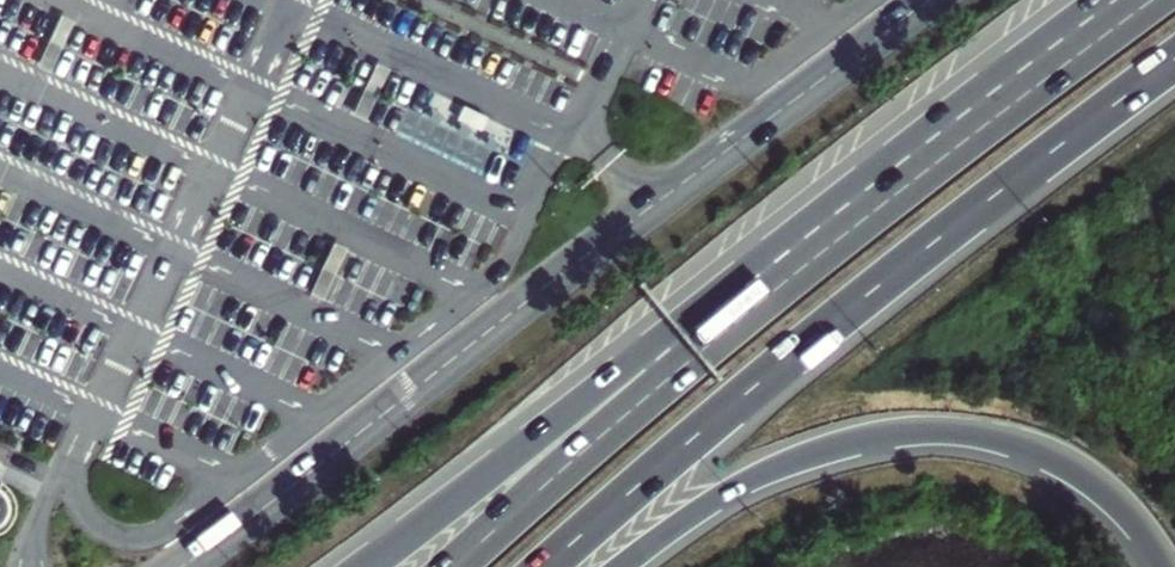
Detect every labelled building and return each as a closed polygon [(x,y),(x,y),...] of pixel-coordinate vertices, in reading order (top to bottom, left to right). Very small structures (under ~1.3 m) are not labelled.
[(425,90),(412,83),(388,133),(402,139),(425,90)] [(348,250),(334,244),(311,294),(325,300),(348,250)]
